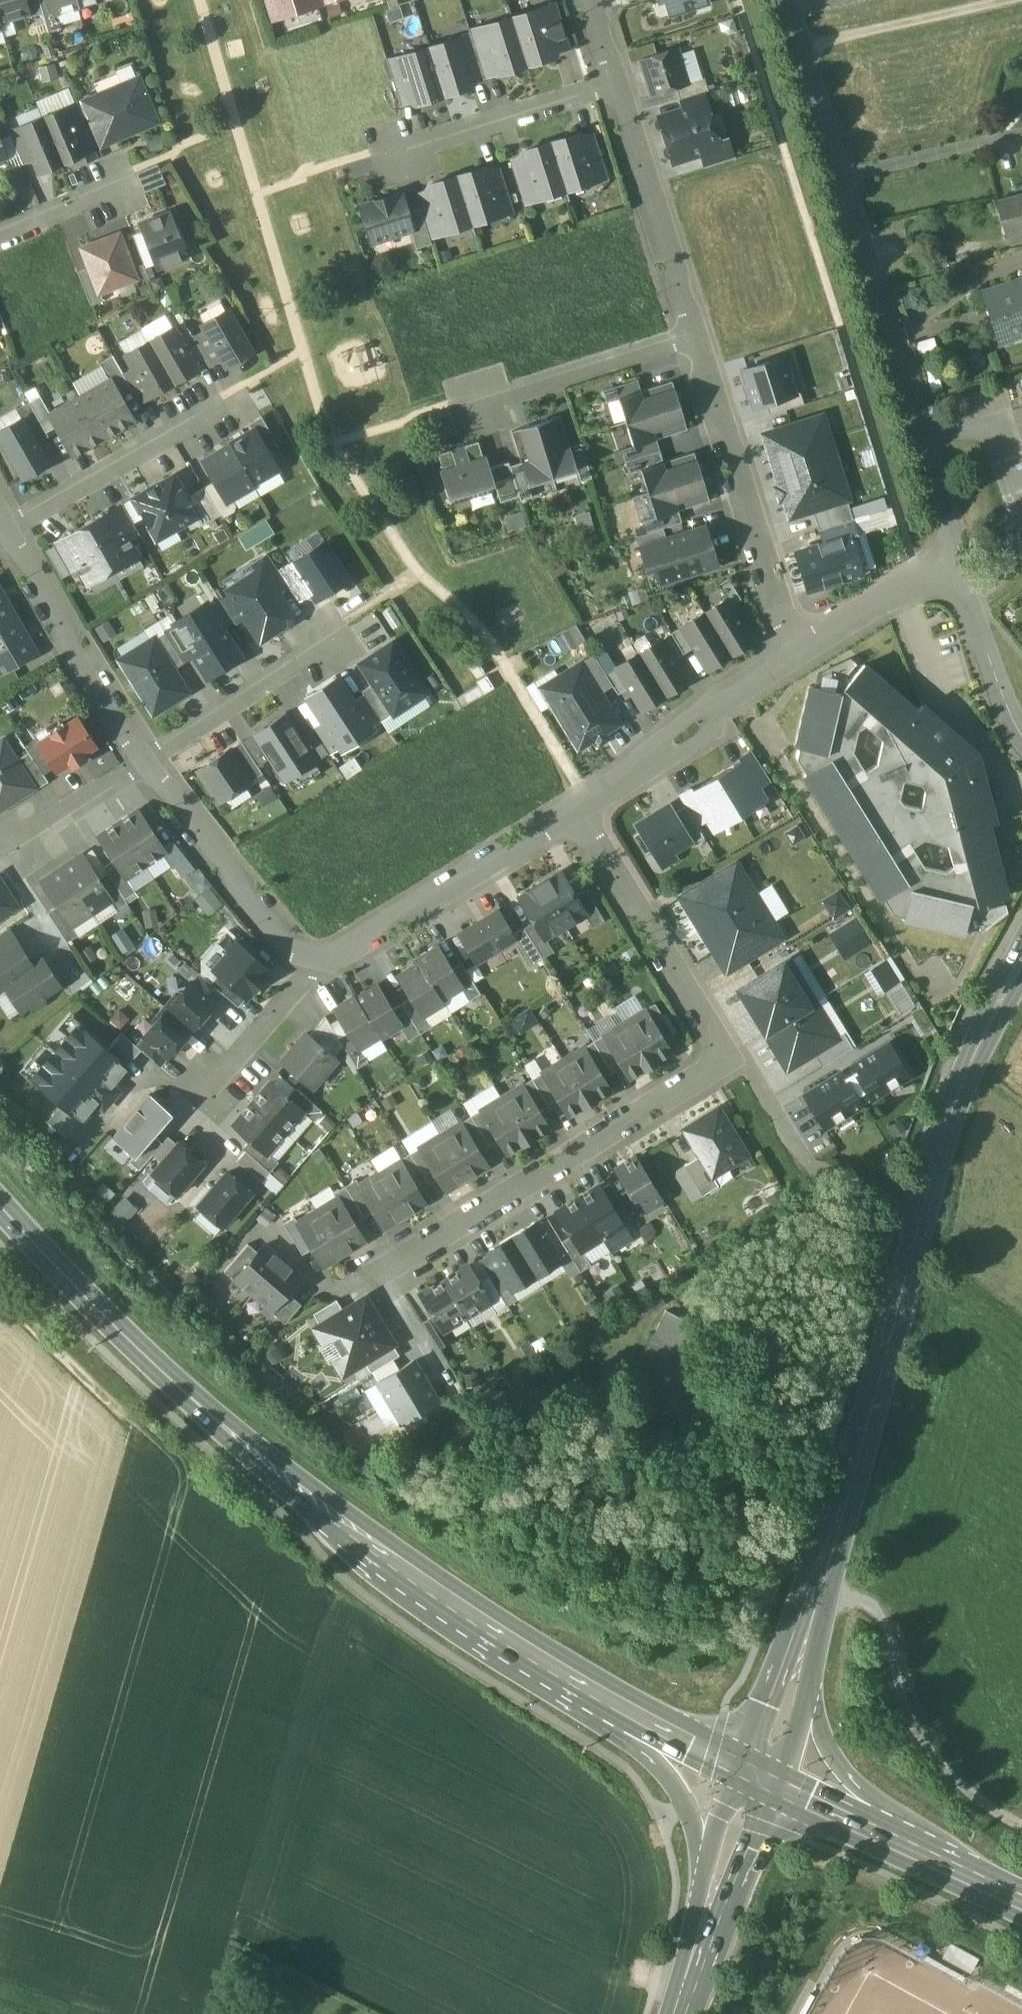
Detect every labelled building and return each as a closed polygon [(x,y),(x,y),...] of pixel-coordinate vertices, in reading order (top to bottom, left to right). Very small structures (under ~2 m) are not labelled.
[(0,21),(1,21),(28,13),(29,12),(25,0),(0,0),(0,21)] [(29,12),(28,13),(33,15),(43,12),(40,0),(25,0),(29,12)] [(52,0),(40,0),(43,12),(49,32),(62,28),(57,13),(56,13),(52,0)] [(56,13),(57,13),(79,6),(77,0),(52,0),(56,13)] [(280,12),(309,3),(311,2),(310,0),(276,0),(280,12)] [(671,12),(693,5),(692,1),(696,0),(667,0),(671,12)] [(554,4),(536,10),(542,13),(553,50),(567,46),(554,4)] [(536,10),(512,18),(526,62),(529,63),(540,60),(541,58),(541,57),(545,56),(550,58),(554,57),(555,55),(553,50),(542,13),(536,10)] [(512,18),(489,25),(488,25),(486,30),(499,71),(499,72),(501,73),(505,72),(507,68),(512,66),(512,67),(514,68),(525,64),(526,62),(512,18)] [(488,25),(470,31),(471,35),(484,76),(499,71),(486,30),(488,25)] [(484,76),(471,35),(454,40),(459,43),(470,80),(484,76)] [(454,40),(430,48),(444,92),(446,93),(457,90),(458,88),(458,87),(463,86),(467,88),(471,87),(472,85),(470,80),(459,43),(454,40)] [(430,48),(406,55),(403,60),(413,93),(416,103),(418,104),(422,102),(424,98),(429,96),(429,97),(431,98),(442,94),(444,92),(430,48)] [(677,49),(642,60),(653,94),(676,87),(687,83),(677,49)] [(406,55),(388,61),(399,97),(413,93),(403,60),(406,55)] [(139,77),(99,94),(113,127),(117,138),(158,121),(139,77)] [(705,77),(687,83),(676,87),(680,99),(703,92),(709,90),(705,77)] [(703,92),(680,99),(684,110),(707,103),(703,92)] [(99,94),(84,100),(98,134),(113,127),(99,94)] [(684,110),(660,118),(673,160),(700,152),(720,145),(718,139),(707,103),(684,110)] [(90,136),(77,104),(66,108),(79,140),(90,136)] [(66,108),(43,118),(62,162),(84,152),(79,140),(66,108)] [(0,109),(0,140),(12,135),(10,132),(0,109)] [(43,118),(21,127),(35,159),(40,171),(62,162),(43,118)] [(35,159),(21,127),(10,132),(12,135),(24,163),(35,159)] [(581,139),(580,134),(578,133),(574,135),(571,139),(567,140),(565,139),(554,142),(552,145),(566,189),(590,182),(593,176),(581,139)] [(595,135),(581,139),(593,176),(590,182),(608,176),(595,135)] [(720,145),(700,152),(704,167),(735,157),(728,136),(718,139),(720,145)] [(566,189),(552,145),(550,144),(538,147),(537,149),(533,151),(529,149),(525,150),(524,152),(525,157),(537,194),(542,197),(566,189)] [(537,194),(525,157),(511,161),(524,202),(542,197),(537,194)] [(137,171),(145,191),(167,182),(159,162),(137,171)] [(487,173),(485,168),(483,167),(479,168),(477,173),(473,174),(471,172),(459,176),(458,179),(472,223),(496,215),(499,210),(487,173)] [(514,210),(501,168),(487,173),(499,210),(496,215),(514,210)] [(472,223),(458,179),(455,177),(444,181),(443,183),(439,185),(434,182),(430,184),(429,186),(433,195),(443,227),(448,230),(472,223)] [(401,193),(362,205),(373,242),(412,229),(413,229),(408,212),(401,193)] [(433,195),(419,200),(421,208),(430,236),(448,230),(443,227),(433,195)] [(1001,201),(1010,236),(1021,233),(1021,196),(1001,201)] [(421,208),(408,212),(413,229),(412,229),(417,247),(432,243),(430,236),(421,208)] [(170,213),(142,223),(157,264),(158,266),(186,256),(183,248),(188,246),(181,228),(176,230),(170,213)] [(157,264),(144,230),(133,234),(149,278),(155,275),(152,266),(157,264)] [(120,233),(82,248),(90,266),(100,292),(101,292),(137,278),(120,233)] [(90,266),(78,271),(91,304),(104,299),(101,292),(100,292),(90,266)] [(984,292),(998,335),(1002,334),(1021,327),(1021,279),(984,292)] [(252,351),(228,309),(204,323),(207,329),(223,357),(228,365),(252,351)] [(178,336),(173,327),(150,340),(174,382),(197,369),(178,336)] [(1002,334),(1005,346),(1021,340),(1021,327),(1002,334)] [(204,356),(193,337),(194,337),(189,329),(178,336),(193,362),(204,356)] [(194,337),(193,337),(204,356),(209,365),(223,357),(207,329),(194,337)] [(174,382),(150,340),(127,353),(135,367),(150,394),(151,396),(174,382)] [(124,373),(113,354),(100,362),(110,380),(111,380),(118,392),(130,385),(124,374),(124,373)] [(755,406),(765,403),(795,393),(783,357),(743,370),(755,406)] [(150,394),(135,367),(124,373),(124,374),(130,385),(139,400),(150,394)] [(110,380),(82,397),(104,436),(134,419),(118,392),(111,380),(110,380)] [(672,380),(641,390),(644,397),(675,388),(672,380)] [(641,390),(619,397),(627,421),(680,404),(675,388),(644,397),(641,390)] [(765,403),(769,415),(804,403),(800,391),(795,393),(765,403)] [(52,414),(41,395),(29,402),(47,432),(57,426),(51,415),(52,414)] [(104,436),(82,397),(52,414),(51,415),(57,426),(73,454),(104,436)] [(47,432),(29,402),(17,409),(23,418),(37,442),(49,435),(47,432)] [(680,404),(627,421),(634,445),(656,438),(654,431),(685,421),(680,404)] [(1014,410),(1021,433),(1021,407),(1014,410)] [(276,440),(262,415),(249,423),(253,430),(255,429),(265,447),(276,440)] [(560,415),(536,423),(553,476),(577,469),(570,446),(560,415)] [(763,434),(789,518),(813,511),(848,500),(849,500),(823,415),(763,434)] [(23,418),(0,431),(0,435),(24,477),(48,463),(37,442),(23,418)] [(685,421),(654,431),(656,438),(688,429),(685,421)] [(553,476),(536,423),(512,431),(522,461),(529,484),(553,476)] [(253,430),(230,443),(231,445),(253,483),(278,469),(265,447),(255,429),(253,430)] [(479,441),(438,453),(443,468),(483,456),(479,441)] [(582,443),(570,446),(577,469),(581,481),(592,477),(582,443)] [(231,445),(205,460),(216,480),(228,500),(233,497),(254,485),(253,483),(231,445)] [(695,452),(663,461),(666,469),(697,459),(695,452)] [(443,468),(440,469),(449,498),(495,484),(490,467),(486,455),(483,456),(443,468)] [(697,459),(666,469),(663,461),(641,468),(649,492),(702,476),(697,459)] [(509,461),(490,467),(495,484),(501,502),(520,496),(510,465),(509,461)] [(522,461),(510,465),(520,496),(521,500),(533,496),(529,484),(522,461)] [(175,474),(133,498),(157,539),(197,516),(198,516),(187,496),(175,474)] [(702,476),(649,492),(656,516),(679,509),(676,502),(707,492),(702,476)] [(228,500),(216,480),(205,487),(221,514),(223,518),(235,511),(237,505),(233,497),(228,500)] [(221,514),(205,487),(187,496),(198,516),(197,516),(202,525),(221,514)] [(707,492),(676,502),(679,509),(710,500),(707,492)] [(853,519),(848,500),(813,511),(819,530),(853,519)] [(139,533),(123,504),(112,510),(129,539),(139,533)] [(112,510),(88,524),(114,569),(138,555),(129,539),(112,510)] [(268,519),(239,532),(246,546),(275,533),(268,519)] [(853,519),(819,530),(823,543),(850,535),(851,537),(859,534),(853,519)] [(88,524),(64,537),(80,567),(89,582),(114,569),(88,524)] [(666,538),(641,547),(653,585),(718,564),(706,526),(666,538)] [(663,527),(637,535),(641,547),(666,538),(663,527)] [(823,543),(796,552),(809,590),(870,571),(859,534),(851,537),(850,535),(823,543)] [(80,567),(64,537),(53,543),(70,573),(80,567)] [(349,577),(325,541),(293,562),(311,590),(317,599),(349,577)] [(268,554),(254,563),(259,570),(262,568),(277,591),(288,584),(279,571),(268,554)] [(311,590),(293,562),(279,571),(288,584),(298,599),(311,590)] [(277,591),(262,568),(259,570),(229,590),(232,595),(245,615),(262,641),(295,619),(277,591)] [(742,598),(729,578),(719,584),(728,598),(731,604),(742,598)] [(0,588),(0,623),(15,614),(0,588)] [(232,595),(221,601),(234,621),(245,615),(232,595)] [(221,601),(219,596),(208,603),(223,628),(234,621),(221,601)] [(728,598),(705,612),(731,655),(754,641),(731,604),(728,598)] [(207,602),(175,622),(175,623),(191,648),(208,676),(241,656),(223,628),(208,603),(207,602)] [(731,655),(705,612),(682,626),(695,647),(708,668),(731,655)] [(15,614),(0,623),(0,673),(37,652),(15,614)] [(191,648),(175,623),(164,630),(165,632),(166,632),(180,655),(191,648)] [(579,625),(568,629),(575,644),(585,640),(579,625)] [(695,647),(682,626),(672,632),(684,653),(695,647)] [(165,632),(154,639),(173,670),(185,662),(180,655),(166,632),(165,632)] [(684,653),(672,632),(662,639),(674,659),(684,653)] [(173,670),(154,639),(122,660),(154,711),(165,705),(166,706),(177,700),(175,698),(186,691),(173,670)] [(674,659),(662,639),(639,653),(665,695),(688,681),(674,659)] [(426,693),(392,641),(360,662),(373,683),(394,714),(426,693)] [(476,677),(484,672),(472,652),(463,657),(476,677)] [(639,653),(616,666),(629,687),(642,709),(665,695),(639,653)] [(595,655),(582,662),(600,693),(613,685),(606,673),(595,655)] [(1010,894),(992,824),(997,823),(978,750),(922,700),(918,705),(863,657),(839,684),(807,678),(792,744),(797,746),(794,752),(805,770),(800,772),(889,912),(903,915),(902,920),(964,933),(966,929),(980,932),(1008,911),(1004,896),(1010,894)] [(600,693),(582,662),(549,682),(560,699),(551,705),(578,749),(619,724),(600,693)] [(629,687),(616,666),(606,673),(613,685),(618,693),(629,687)] [(495,687),(487,675),(477,681),(485,693),(495,687)] [(354,701),(338,678),(308,697),(323,721),(339,745),(340,746),(341,747),(371,727),(370,726),(354,701)] [(373,683),(362,690),(364,694),(380,719),(382,722),(394,714),(373,683)] [(380,719),(364,694),(354,701),(370,726),(380,719)] [(301,735),(286,712),(252,734),(284,782),(317,760),(301,735)] [(63,721),(49,730),(52,735),(41,742),(40,743),(55,766),(56,768),(57,770),(69,762),(72,766),(86,757),(83,753),(95,745),(78,719),(66,726),(63,721)] [(323,721),(312,728),(329,753),(340,746),(339,745),(323,721)] [(312,728),(301,735),(317,760),(329,753),(312,728)] [(268,759),(252,734),(241,741),(258,766),(268,759)] [(55,766),(40,743),(41,742),(38,737),(25,746),(29,752),(44,774),(55,766)] [(0,742),(0,808),(32,787),(33,787),(16,760),(3,741),(0,742)] [(258,766),(241,741),(229,749),(250,781),(262,773),(258,766)] [(229,749),(199,769),(220,802),(251,782),(250,781),(229,749)] [(771,780),(752,750),(740,757),(742,760),(743,759),(760,787),(771,780)] [(44,774),(29,752),(16,760),(33,787),(32,787),(34,791),(49,781),(44,774)] [(760,787),(743,759),(742,760),(717,775),(741,815),(767,799),(760,787)] [(265,811),(281,804),(267,774),(251,781),(265,811)] [(693,790),(692,791),(708,818),(715,830),(741,815),(717,775),(693,790)] [(708,818),(692,791),(693,790),(691,787),(679,794),(686,805),(698,825),(708,818)] [(670,804),(637,825),(658,859),(690,840),(691,839),(675,812),(670,804)] [(698,825),(686,805),(675,812),(691,839),(690,840),(693,843),(705,836),(698,825)] [(139,809),(119,822),(146,864),(166,850),(164,847),(139,809)] [(146,864),(119,822),(99,836),(115,860),(126,877),(146,864)] [(195,868),(173,841),(164,847),(166,850),(183,876),(195,868)] [(98,879),(83,855),(63,868),(91,912),(110,900),(111,899),(98,879)] [(126,877),(115,860),(105,866),(108,872),(124,897),(135,890),(126,877)] [(769,916),(736,862),(682,896),(715,949),(733,938),(769,916)] [(91,912),(63,868),(43,881),(58,905),(71,925),(73,924),(91,912)] [(575,895),(561,871),(540,884),(565,925),(585,913),(586,912),(575,895)] [(124,897),(108,872),(98,879),(111,899),(110,900),(117,910),(128,902),(124,897)] [(203,873),(191,882),(198,892),(210,883),(203,873)] [(19,906),(0,878),(0,918),(19,906)] [(565,925),(540,884),(520,896),(534,920),(545,937),(546,937),(565,925)] [(197,898),(210,914),(224,902),(211,886),(197,898)] [(604,920),(586,889),(575,895),(586,912),(585,913),(593,927),(604,920)] [(79,934),(73,924),(71,925),(58,905),(48,912),(68,942),(79,934)] [(499,909),(459,934),(476,962),(516,938),(517,937),(514,933),(499,909)] [(746,959),(783,937),(769,916),(733,938),(746,959)] [(844,957),(871,943),(857,916),(830,930),(844,957)] [(545,937),(534,920),(524,927),(543,957),(554,950),(546,937),(545,937)] [(543,957),(524,927),(514,933),(517,937),(516,938),(532,964),(543,957)] [(0,933),(0,952),(17,941),(8,928),(0,933)] [(240,939),(232,940),(224,949),(223,950),(223,959),(215,969),(219,973),(247,996),(269,970),(254,956),(253,950),(240,939)] [(43,960),(43,959),(33,965),(17,941),(0,952),(0,988),(43,960)] [(217,944),(203,959),(203,971),(201,974),(212,982),(219,973),(215,969),(223,959),(223,950),(224,949),(217,944)] [(452,969),(438,946),(417,959),(419,963),(420,962),(442,998),(461,986),(462,986),(452,969)] [(879,994),(887,989),(901,1013),(919,1003),(891,954),(865,969),(879,994)] [(0,988),(0,989),(5,985),(21,1010),(28,1006),(34,1007),(43,1002),(44,995),(60,985),(43,960),(0,988)] [(741,990),(764,1029),(813,999),(790,961),(741,990)] [(442,998),(420,962),(419,963),(399,975),(413,997),(423,1014),(424,1013),(444,1001),(442,998)] [(481,993),(462,962),(452,969),(462,986),(461,986),(470,1000),(481,993)] [(247,996),(219,973),(212,982),(222,992),(239,1006),(247,996)] [(212,982),(201,974),(194,983),(215,1001),(222,992),(212,982)] [(194,983),(183,994),(181,992),(177,992),(165,1006),(192,1029),(216,1002),(215,1001),(194,983)] [(357,997),(380,1035),(381,1037),(400,1025),(401,1024),(392,1009),(377,985),(357,997)] [(461,986),(442,998),(444,1001),(451,1011),(470,1000),(461,986)] [(380,1035),(357,997),(356,995),(335,1008),(336,1010),(349,1031),(359,1047),(360,1047),(379,1035),(380,1035)] [(423,1014),(413,997),(402,1003),(421,1033),(432,1026),(424,1013),(423,1014)] [(764,1029),(787,1068),(814,1052),(837,1038),(813,999),(764,1029)] [(421,1033),(402,1003),(392,1009),(401,1024),(400,1025),(409,1040),(421,1033)] [(674,1033),(656,1003),(645,1009),(664,1040),(674,1033)] [(192,1029),(165,1006),(153,1019),(154,1023),(156,1026),(146,1037),(167,1055),(169,1056),(192,1029)] [(921,1006),(912,1012),(925,1033),(935,1027),(921,1006)] [(664,1040),(645,1009),(625,1022),(651,1064),(671,1052),(664,1040)] [(349,1031),(336,1010),(326,1016),(339,1037),(349,1031)] [(326,1016),(309,1035),(333,1056),(343,1045),(326,1016)] [(625,1022),(604,1034),(623,1065),(630,1077),(651,1064),(625,1022)] [(108,1051),(78,1025),(33,1077),(64,1103),(82,1119),(98,1100),(90,1093),(89,1087),(96,1079),(102,1078),(110,1086),(126,1067),(108,1051)] [(359,1047),(349,1031),(339,1037),(358,1067),(369,1060),(360,1047),(359,1047)] [(306,1033),(283,1060),(313,1086),(337,1059),(309,1035),(306,1033)] [(837,1038),(814,1052),(823,1066),(854,1047),(846,1033),(837,1038)] [(123,1034),(108,1051),(126,1067),(142,1049),(138,1046),(123,1034)] [(623,1065),(604,1034),(594,1040),(613,1071),(623,1065)] [(379,1035),(360,1047),(369,1060),(387,1049),(379,1035)] [(167,1055),(146,1037),(138,1046),(142,1049),(159,1064),(167,1055)] [(613,1071),(594,1040),(584,1047),(603,1077),(613,1071)] [(888,1041),(805,1092),(827,1127),(910,1075),(888,1041)] [(603,1077),(584,1047),(564,1059),(590,1102),(610,1089),(603,1077)] [(590,1102),(564,1059),(543,1072),(562,1102),(569,1114),(590,1102)] [(562,1102),(543,1072),(533,1078),(552,1109),(562,1102)] [(552,1109),(533,1078),(523,1084),(541,1115),(552,1109)] [(288,1096),(272,1082),(254,1103),(295,1140),(313,1119),(302,1110),(303,1109),(288,1096)] [(523,1084),(502,1097),(528,1139),(549,1127),(541,1115),(523,1084)] [(323,1111),(296,1087),(288,1096),(303,1109),(302,1110),(313,1119),(314,1121),(323,1111)] [(150,1094),(113,1137),(134,1155),(135,1156),(154,1134),(173,1113),(150,1094)] [(502,1097),(482,1109),(500,1140),(508,1152),(528,1139),(502,1097)] [(64,1103),(48,1121),(66,1137),(82,1119),(64,1103)] [(295,1140),(254,1103),(235,1125),(251,1139),(266,1152),(267,1151),(278,1160),(295,1140)] [(719,1107),(683,1129),(699,1155),(713,1176),(714,1176),(749,1154),(719,1107)] [(500,1140),(482,1109),(471,1116),(490,1146),(500,1140)] [(490,1146),(471,1116),(461,1122),(480,1152),(490,1146)] [(461,1122),(441,1134),(467,1177),(487,1164),(480,1152),(461,1122)] [(154,1134),(135,1156),(134,1155),(130,1160),(140,1169),(153,1154),(163,1142),(154,1134)] [(467,1177),(441,1134),(421,1147),(439,1177),(446,1189),(467,1177)] [(163,1142),(153,1154),(162,1162),(178,1144),(169,1136),(163,1142)] [(266,1152),(251,1139),(243,1148),(246,1150),(270,1171),(279,1161),(278,1160),(267,1151),(266,1152)] [(162,1162),(153,1172),(177,1193),(203,1163),(179,1142),(178,1144),(162,1162)] [(439,1177),(421,1147),(410,1153),(429,1184),(439,1177)] [(270,1171),(246,1150),(237,1161),(261,1181),(270,1171)] [(429,1184),(410,1153),(400,1159),(419,1190),(429,1184)] [(713,1176),(699,1155),(684,1164),(703,1195),(719,1185),(714,1176),(713,1176)] [(662,1197),(637,1157),(617,1169),(633,1196),(638,1193),(646,1207),(662,1197)] [(400,1159),(379,1172),(406,1214),(426,1202),(419,1190),(400,1159)] [(276,1191),(290,1175),(278,1165),(264,1181),(276,1191)] [(228,1171),(199,1205),(223,1225),(252,1192),(228,1171)] [(360,1184),(359,1184),(374,1210),(385,1227),(406,1214),(379,1172),(360,1184)] [(360,1184),(357,1179),(346,1186),(364,1216),(374,1210),(359,1184),(360,1184)] [(610,1183),(600,1188),(619,1219),(629,1213),(610,1183)] [(364,1216),(346,1186),(335,1192),(338,1197),(354,1222),(364,1216)] [(600,1188),(598,1186),(578,1198),(602,1237),(622,1224),(619,1219),(600,1188)] [(125,1195),(113,1208),(127,1219),(138,1206),(125,1195)] [(354,1222),(338,1197),(318,1209),(344,1252),(365,1240),(354,1222)] [(602,1237),(578,1198),(558,1210),(572,1235),(581,1249),(582,1249),(602,1237)] [(344,1252),(318,1209),(298,1221),(297,1222),(313,1248),(324,1265),(344,1252)] [(297,1222),(298,1221),(295,1216),(284,1223),(303,1254),(313,1248),(297,1222)] [(548,1218),(538,1224),(557,1255),(567,1249),(562,1241),(548,1218)] [(537,1222),(513,1236),(542,1284),(566,1269),(557,1255),(538,1224),(537,1222)] [(622,1224),(602,1237),(610,1250),(630,1238),(622,1224)] [(572,1235),(562,1241),(567,1249),(581,1271),(592,1264),(582,1249),(581,1249),(572,1235)] [(513,1236),(489,1251),(509,1284),(518,1299),(542,1284),(513,1236)] [(248,1243),(225,1270),(235,1279),(258,1251),(248,1243)] [(258,1251),(235,1279),(253,1294),(283,1260),(265,1244),(258,1251)] [(509,1284),(490,1254),(480,1260),(490,1276),(499,1290),(509,1284)] [(283,1260),(253,1294),(271,1310),(287,1291),(301,1276),(283,1260)] [(469,1265),(445,1279),(466,1314),(489,1300),(490,1299),(480,1282),(469,1265)] [(499,1290),(490,1276),(480,1282),(490,1299),(489,1300),(497,1313),(508,1306),(508,1305),(499,1290)] [(466,1314),(445,1279),(421,1294),(434,1315),(442,1328),(443,1328),(466,1314)] [(509,1284),(499,1290),(508,1305),(518,1299),(509,1284)] [(287,1291),(271,1310),(285,1323),(302,1304),(287,1291)] [(321,1324),(315,1327),(324,1341),(327,1339),(333,1337),(343,1354),(338,1358),(335,1360),(344,1374),(365,1361),(393,1344),(395,1343),(366,1296),(344,1310),(321,1324)] [(337,1299),(314,1313),(321,1324),(344,1310),(337,1299)] [(701,1327),(667,1310),(652,1338),(666,1345),(684,1354),(686,1355),(701,1327)] [(442,1328),(434,1315),(424,1321),(440,1347),(451,1340),(443,1328),(442,1328)] [(652,1338),(636,1371),(659,1382),(662,1377),(666,1370),(656,1365),(666,1345),(652,1338)] [(393,1344),(365,1361),(372,1371),(400,1354),(393,1344)] [(684,1354),(670,1381),(662,1377),(659,1382),(652,1397),(654,1398),(680,1411),(682,1412),(706,1365),(686,1355),(684,1354)] [(415,1360),(378,1381),(402,1421),(438,1400),(415,1360)] [(680,1411),(654,1398),(648,1411),(674,1424),(680,1411)] [(951,1941),(944,1956),(972,1970),(979,1955),(951,1941)]
